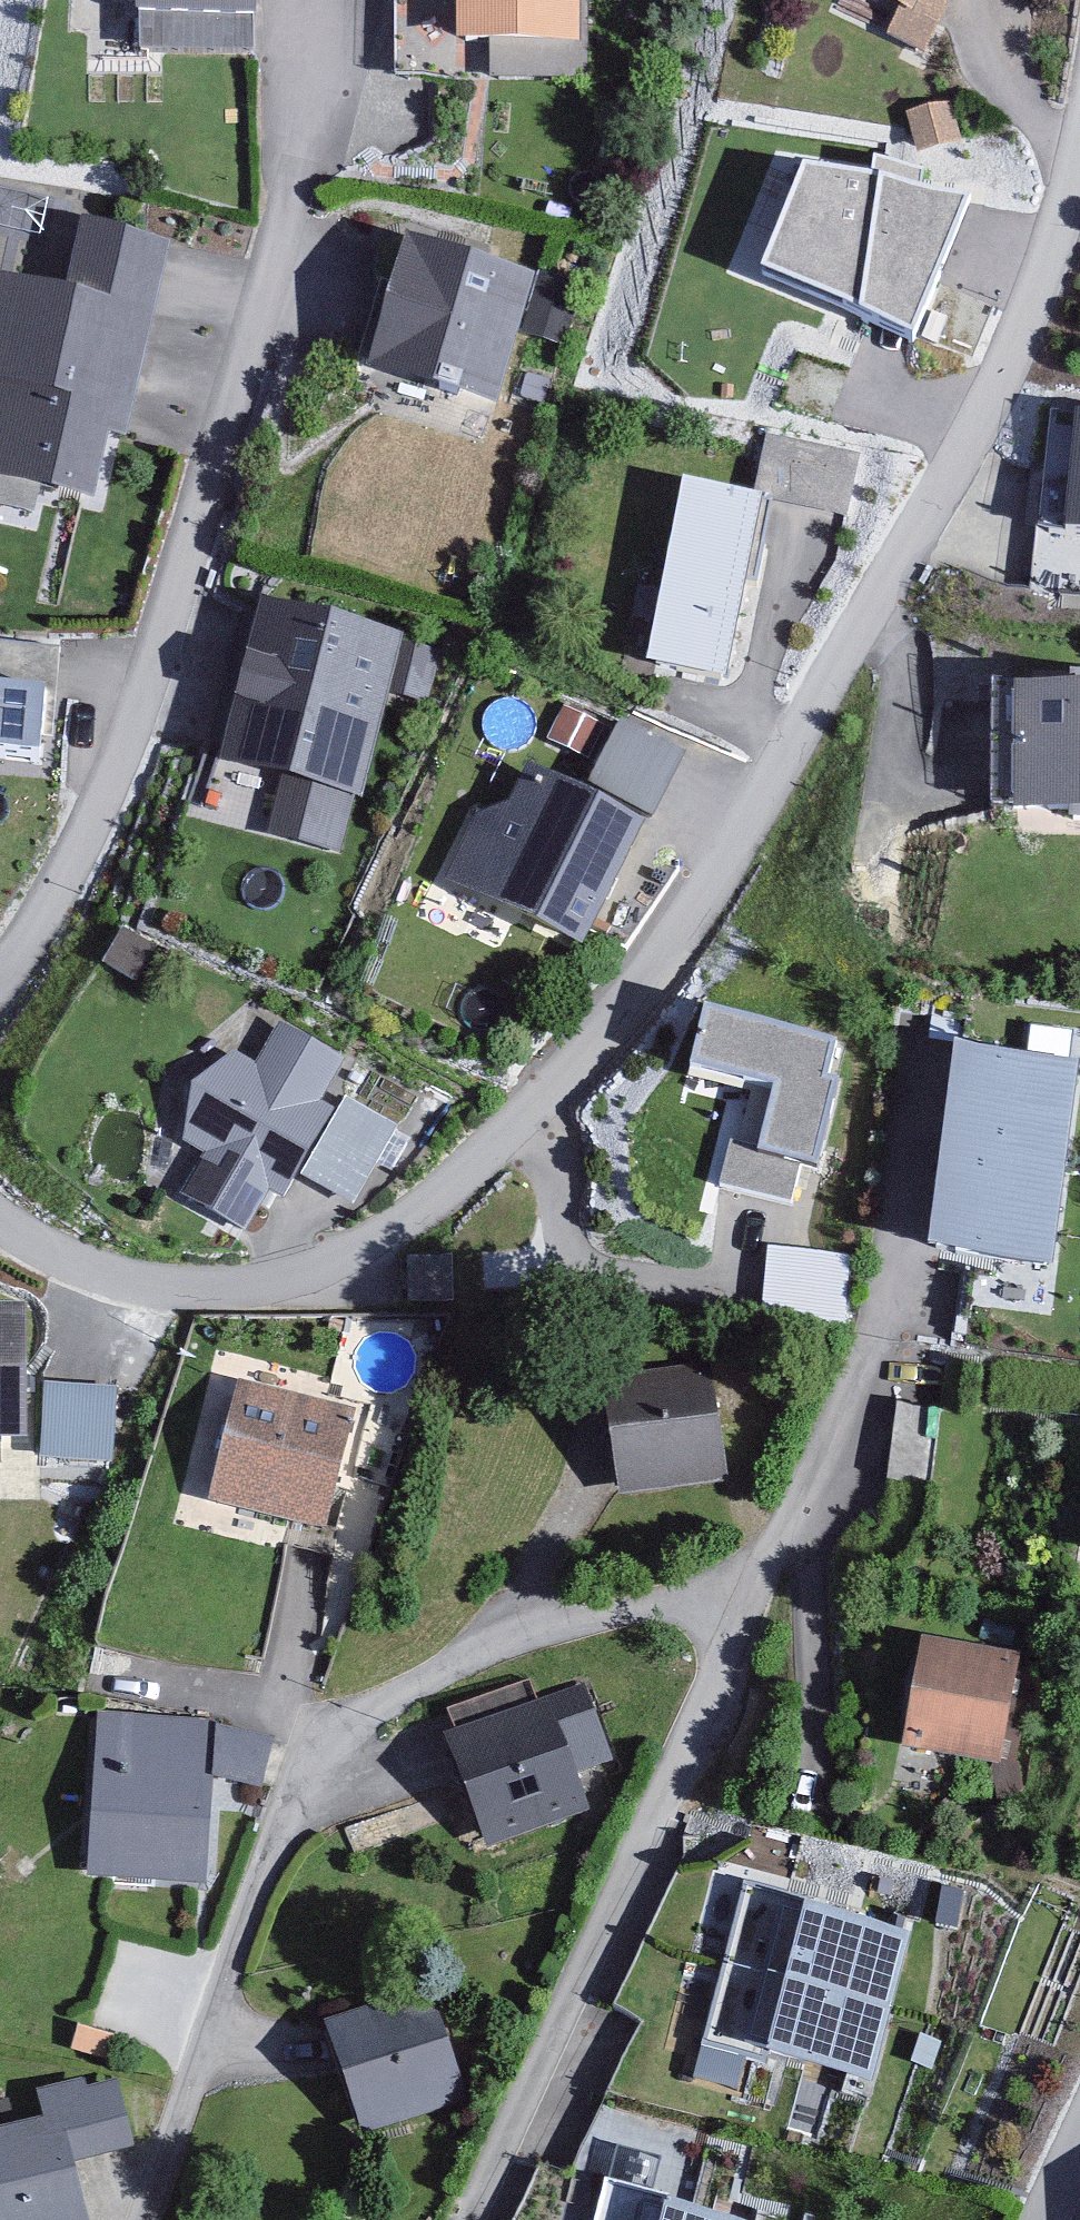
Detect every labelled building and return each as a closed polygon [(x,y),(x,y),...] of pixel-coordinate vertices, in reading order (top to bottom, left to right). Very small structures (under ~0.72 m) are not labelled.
[(138,27),(261,26),(261,0),(138,0),(138,27)] [(455,5),(391,4),(390,75),(463,76),(464,60),(577,62),(577,0),(455,0),(455,5)] [(877,5),(867,26),(914,50),(929,22),(940,28),(954,0),(868,0),(877,5)] [(952,143),(945,107),(902,116),(910,152),(952,143)] [(782,295),(864,302),(860,352),(925,358),(938,204),(791,191),(782,295)] [(0,200),(0,235),(33,242),(40,208),(0,200)] [(79,234),(64,307),(0,294),(0,486),(92,505),(108,425),(129,430),(166,251),(79,234)] [(527,288),(401,253),(367,374),(386,379),(378,410),(474,437),(482,409),(496,413),(518,336),(555,347),(572,288),(530,276),(527,288)] [(1045,401),(1034,536),(1079,539),(1079,404),(1045,401)] [(848,457),(761,442),(752,499),(838,513),(848,457)] [(718,684),(754,506),(685,492),(649,670),(718,684)] [(399,643),(262,607),(220,765),(279,780),(265,834),(328,851),(342,797),(358,801),(399,643)] [(423,696),(440,647),(412,638),(395,686),(423,696)] [(0,646),(0,760),(49,764),(58,650),(0,646)] [(1017,684),(1016,819),(1079,820),(1079,685),(1017,684)] [(674,758),(615,728),(585,789),(645,818),(674,758)] [(513,807),(474,814),(442,880),(580,948),(637,829),(528,776),(513,807)] [(842,1047),(701,1017),(687,1086),(767,1103),(756,1152),(727,1146),(716,1199),(783,1213),(793,1166),(815,1171),(842,1047)] [(340,1061),(275,1030),(254,1072),(226,1059),(182,1151),(202,1161),(180,1207),(244,1238),(264,1197),(283,1206),(325,1118),(315,1113),(340,1061)] [(1072,1076),(959,1063),(936,1255),(1050,1268),(1072,1076)] [(383,1133),(341,1110),(300,1185),(343,1208),(383,1133)] [(837,1261),(765,1254),(757,1322),(830,1329),(837,1261)] [(26,1310),(0,1309),(0,1452),(24,1452),(26,1310)] [(704,1371),(602,1383),(615,1497),(717,1485),(704,1371)] [(349,1422),(241,1395),(214,1506),(321,1533),(349,1422)] [(110,1400),(42,1396),(38,1462),(107,1465),(110,1400)] [(899,1750),(987,1766),(1006,1666),(918,1650),(899,1750)] [(601,1765),(571,1687),(445,1736),(487,1841),(579,1805),(568,1778),(601,1765)] [(267,1742),(209,1730),(210,1721),(96,1716),(88,1880),(206,1886),(211,1780),(257,1789),(267,1742)] [(905,1942),(749,1902),(713,2041),(869,2080),(905,1942)] [(461,2093),(423,1989),(320,2027),(358,2131),(461,2093)] [(77,2081),(29,2091),(36,2124),(0,2132),(0,2219),(82,2219),(70,2165),(129,2152),(117,2095),(77,2081)] [(611,2202),(606,2219),(682,2219),(611,2202)]
